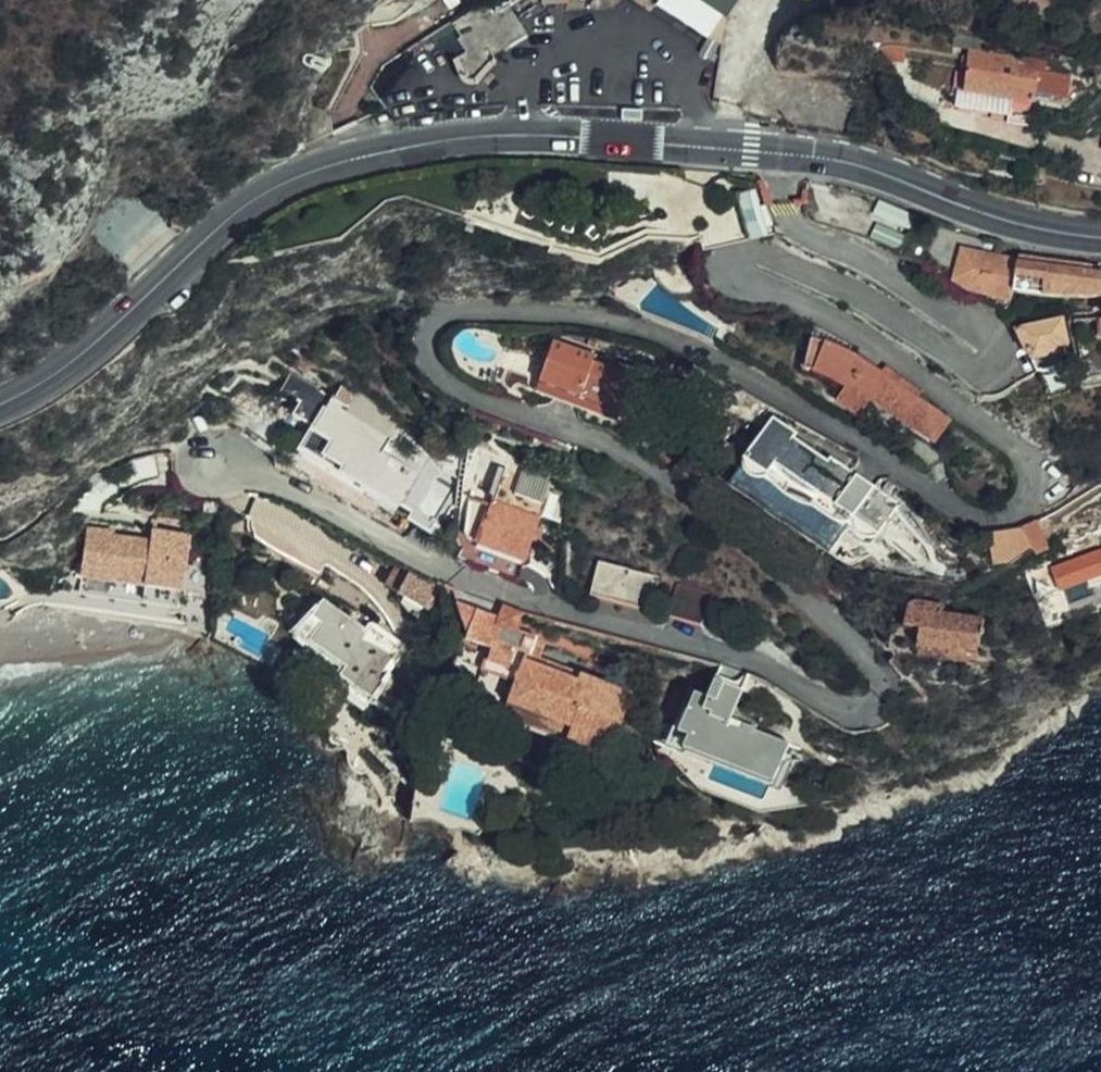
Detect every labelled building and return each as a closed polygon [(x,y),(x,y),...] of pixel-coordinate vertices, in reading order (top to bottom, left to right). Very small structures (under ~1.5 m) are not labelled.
[(454,22),(432,37),(435,43),(459,30),(465,39),(462,41),(469,54),(460,60),(469,81),(476,84),(502,55),(531,39),(511,5),(502,10),(496,0),(457,25),(454,22)] [(728,18),(739,0),(702,0),(728,18)] [(1002,76),(970,70),(966,92),(1038,103),(1041,73),(1029,71),(1030,66),(1015,64),(1014,68),(1004,66),(1002,76)] [(947,96),(910,84),(906,97),(943,108),(947,96)] [(863,217),(857,236),(881,245),(888,225),(863,217)] [(982,260),(984,254),(968,251),(967,257),(982,260)] [(1021,295),(1024,262),(984,254),(982,260),(967,257),(960,284),(975,295),(1017,306),(1021,295)] [(1024,262),(1021,295),(1058,299),(1100,299),(1100,275),(1024,262)] [(1024,340),(1042,375),(1043,376),(1074,368),(1073,352),(1074,350),(1066,322),(1019,334),(1024,340)] [(923,394),(890,371),(889,373),(858,354),(820,341),(814,371),(837,379),(854,389),(843,406),(865,421),(876,405),(936,444),(953,420),(921,399),(923,394)] [(559,344),(544,384),(625,413),(636,379),(596,366),(599,358),(559,344)] [(303,402),(308,405),(300,417),(321,429),(294,471),(373,517),(383,500),(399,511),(420,475),(388,456),(392,449),(331,412),(339,398),(314,383),(303,402)] [(625,413),(544,384),(540,395),(622,423),(625,413)] [(755,452),(761,456),(840,511),(859,524),(882,492),(837,461),(833,466),(775,426),(755,452)] [(840,511),(761,456),(743,484),(821,539),(840,511)] [(495,502),(471,567),(521,583),(555,487),(511,472),(500,503),(495,502)] [(382,569),(262,508),(243,545),(363,606),(382,569)] [(1055,551),(1045,524),(1028,532),(1039,556),(1041,559),(1055,551)] [(149,587),(184,592),(185,585),(191,533),(170,531),(169,543),(156,541),(116,537),(117,533),(92,530),(87,566),(150,575),(149,587)] [(169,543),(170,531),(156,530),(156,541),(169,543)] [(992,537),(1002,574),(1017,571),(1039,556),(1028,532),(1016,536),(992,537)] [(1063,580),(1067,593),(1100,581),(1100,555),(1071,567),(1074,576),(1063,580)] [(667,578),(608,557),(597,592),(656,612),(667,578)] [(428,595),(436,581),(404,564),(397,577),(428,595)] [(184,592),(149,587),(150,575),(87,566),(83,594),(182,608),(184,592)] [(1060,571),(1063,580),(1074,576),(1071,567),(1060,571)] [(719,595),(687,584),(675,618),(707,629),(719,595)] [(336,682),(370,704),(386,680),(406,650),(376,631),(373,635),(325,602),(309,627),(316,634),(309,645),(345,668),(336,682)] [(983,659),(987,621),(948,616),(948,607),(924,603),(918,605),(911,611),(909,628),(926,631),(925,651),(983,659)] [(472,707),(483,711),(485,705),(505,713),(504,719),(608,757),(632,695),(577,675),(575,682),(534,668),(537,660),(496,644),(497,640),(517,647),(527,620),(507,613),(504,621),(460,606),(465,623),(472,625),(467,643),(493,652),(472,707)] [(577,675),(537,660),(534,668),(575,682),(577,675)] [(714,700),(700,695),(683,740),(784,778),(796,748),(760,734),(765,720),(742,710),(750,691),(720,679),(714,700)] [(386,680),(370,704),(414,734),(429,710),(386,680)] [(362,740),(373,750),(378,745),(376,719),(333,688),(321,704),(362,740)] [(485,705),(483,711),(504,719),(505,713),(485,705)]
